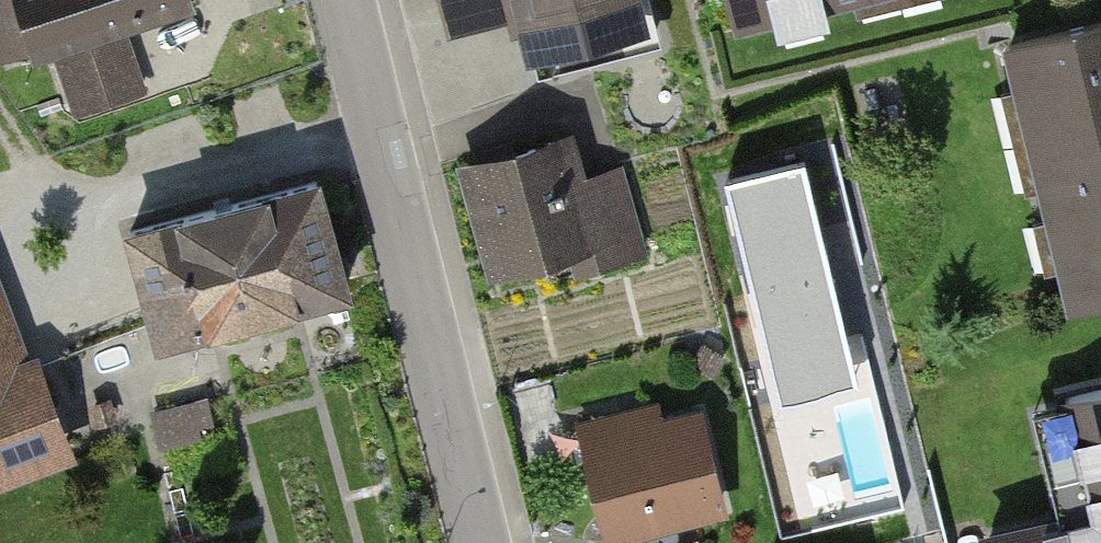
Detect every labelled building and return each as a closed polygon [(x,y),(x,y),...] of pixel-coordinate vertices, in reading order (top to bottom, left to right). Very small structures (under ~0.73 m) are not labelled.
[(144,91),(122,23),(192,0),(0,0),(0,52),(4,63),(55,46),(78,113),(144,91)] [(516,31),(542,25),(553,70),(654,45),(643,0),(508,0),(516,31)] [(821,0),(732,0),(737,21),(821,0)] [(1009,43),(1073,303),(1100,296),(1100,21),(1009,43)] [(469,166),(496,261),(590,234),(597,260),(637,249),(616,175),(580,185),(566,139),(469,166)] [(803,169),(725,188),(780,408),(858,389),(803,169)] [(133,231),(162,337),(347,288),(319,181),(133,231)] [(68,446),(37,363),(24,368),(0,303),(0,471),(68,446)] [(990,542),(1100,542),(1100,389),(1066,398),(1094,511),(988,537),(990,542)] [(588,442),(610,534),(719,507),(697,416),(588,442)]
